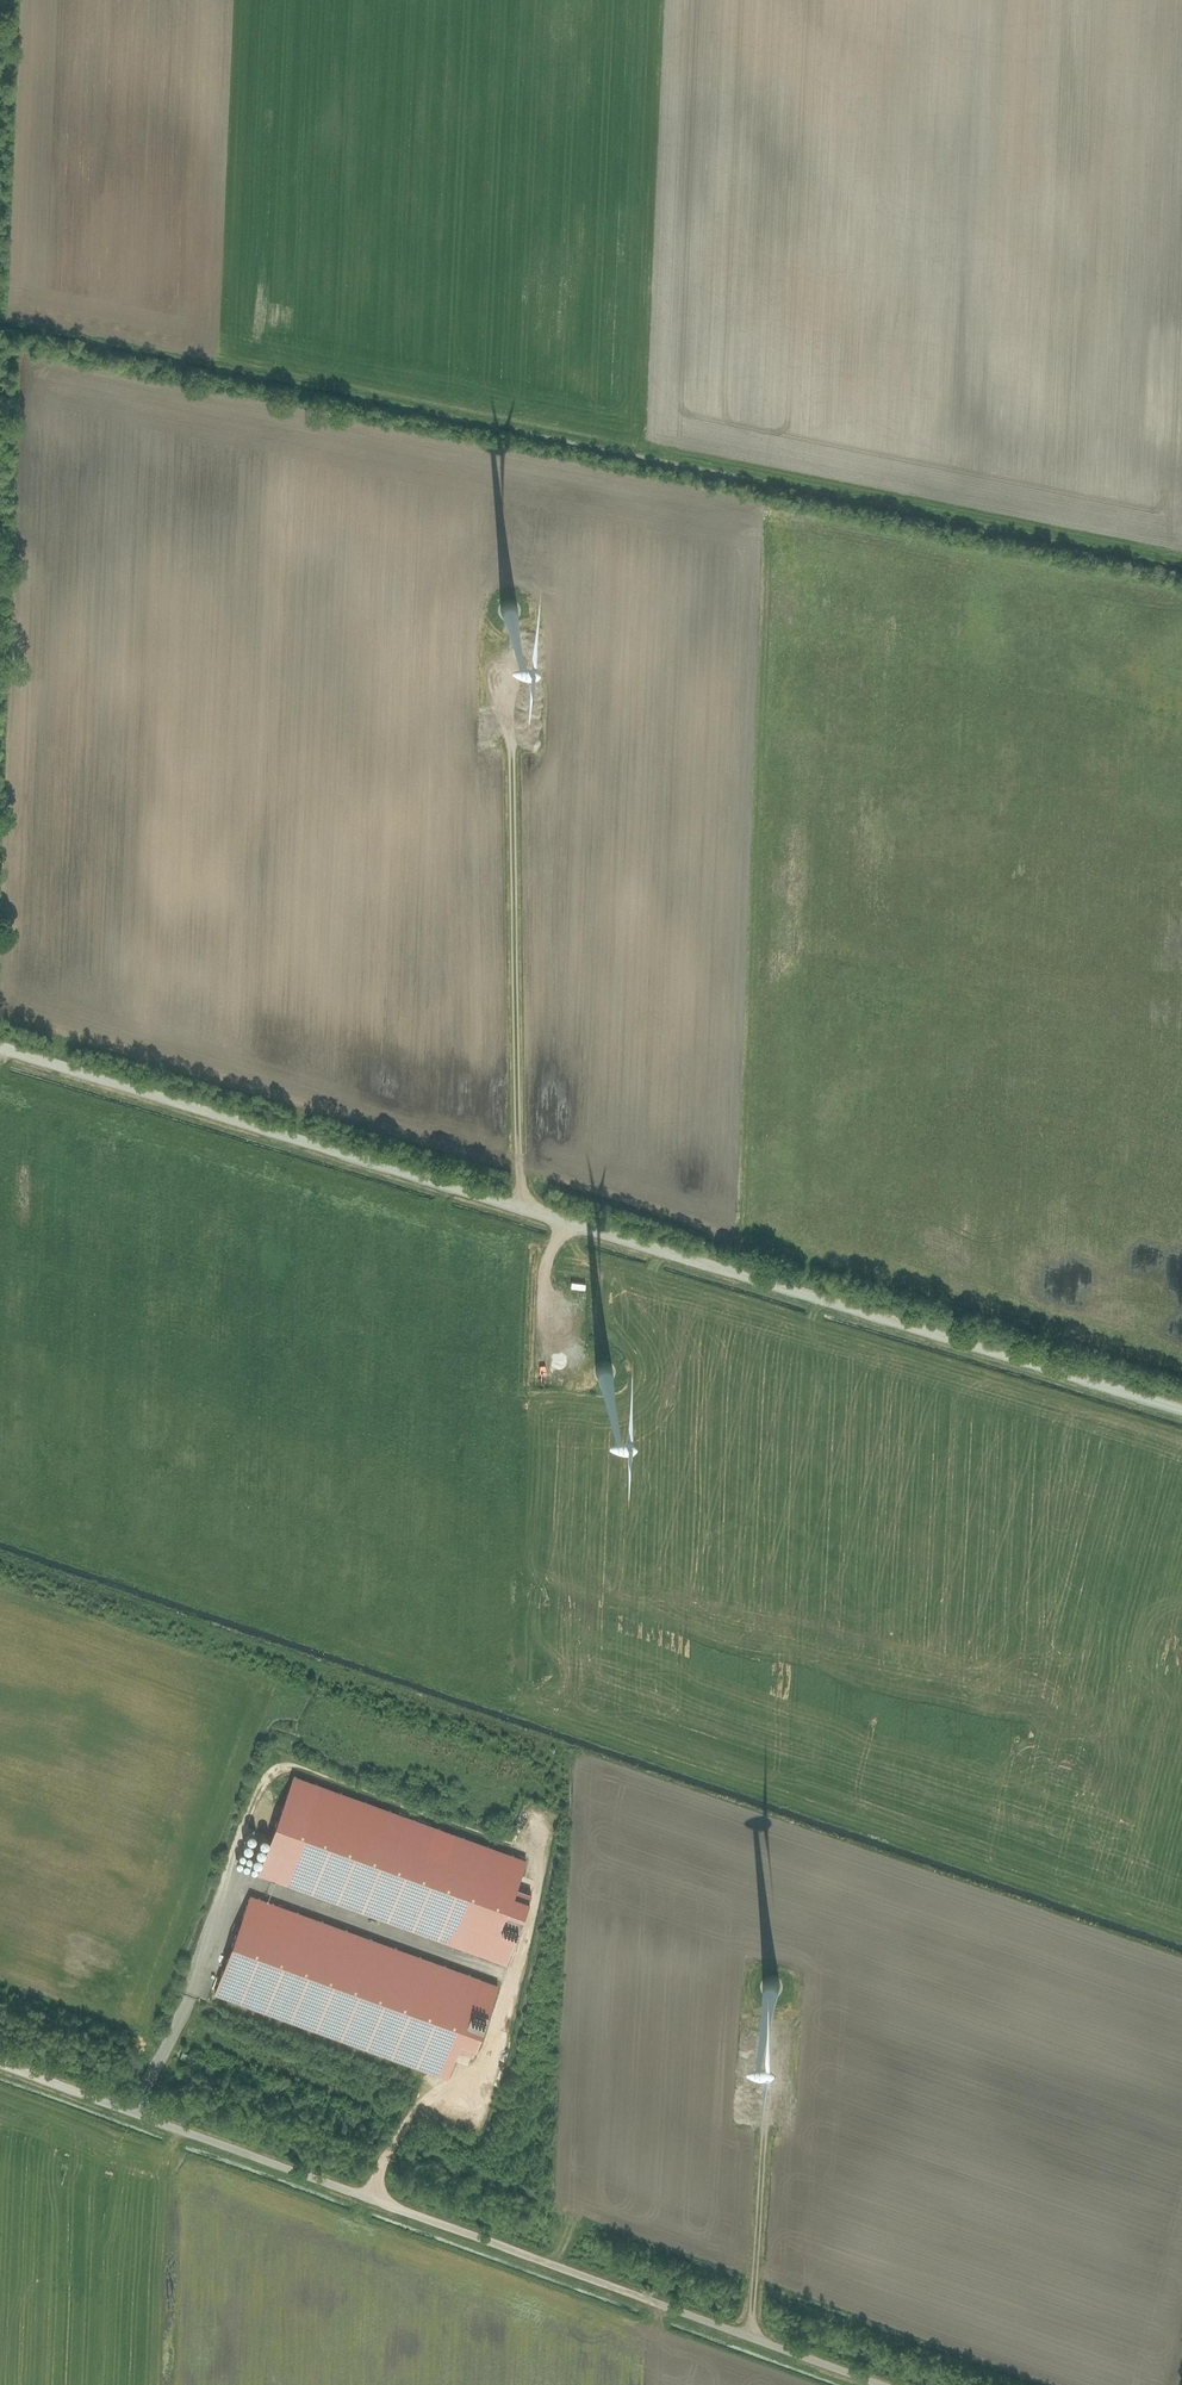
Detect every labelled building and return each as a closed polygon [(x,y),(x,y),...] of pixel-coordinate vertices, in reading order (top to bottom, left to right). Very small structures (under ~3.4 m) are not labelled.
[(529,1854),(295,1771),(258,1875),(508,1963),(534,1890),(518,1884),(529,1854)] [(500,1983),(251,1893),(212,1994),(450,2078),(458,2049),(474,2055),(500,1983)]
